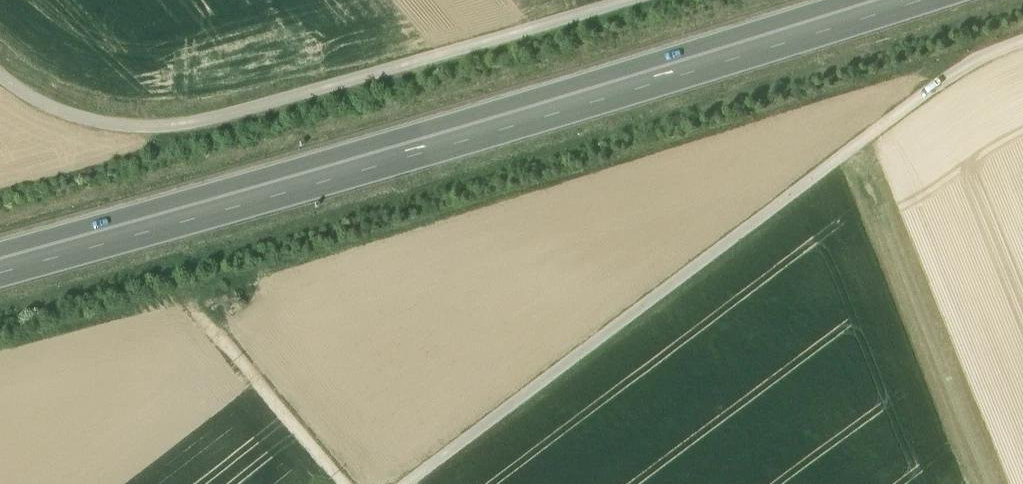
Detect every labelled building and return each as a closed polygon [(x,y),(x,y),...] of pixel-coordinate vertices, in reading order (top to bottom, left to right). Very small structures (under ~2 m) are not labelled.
[(995,190),(1008,186),(1004,172),(991,176),(995,190)]
